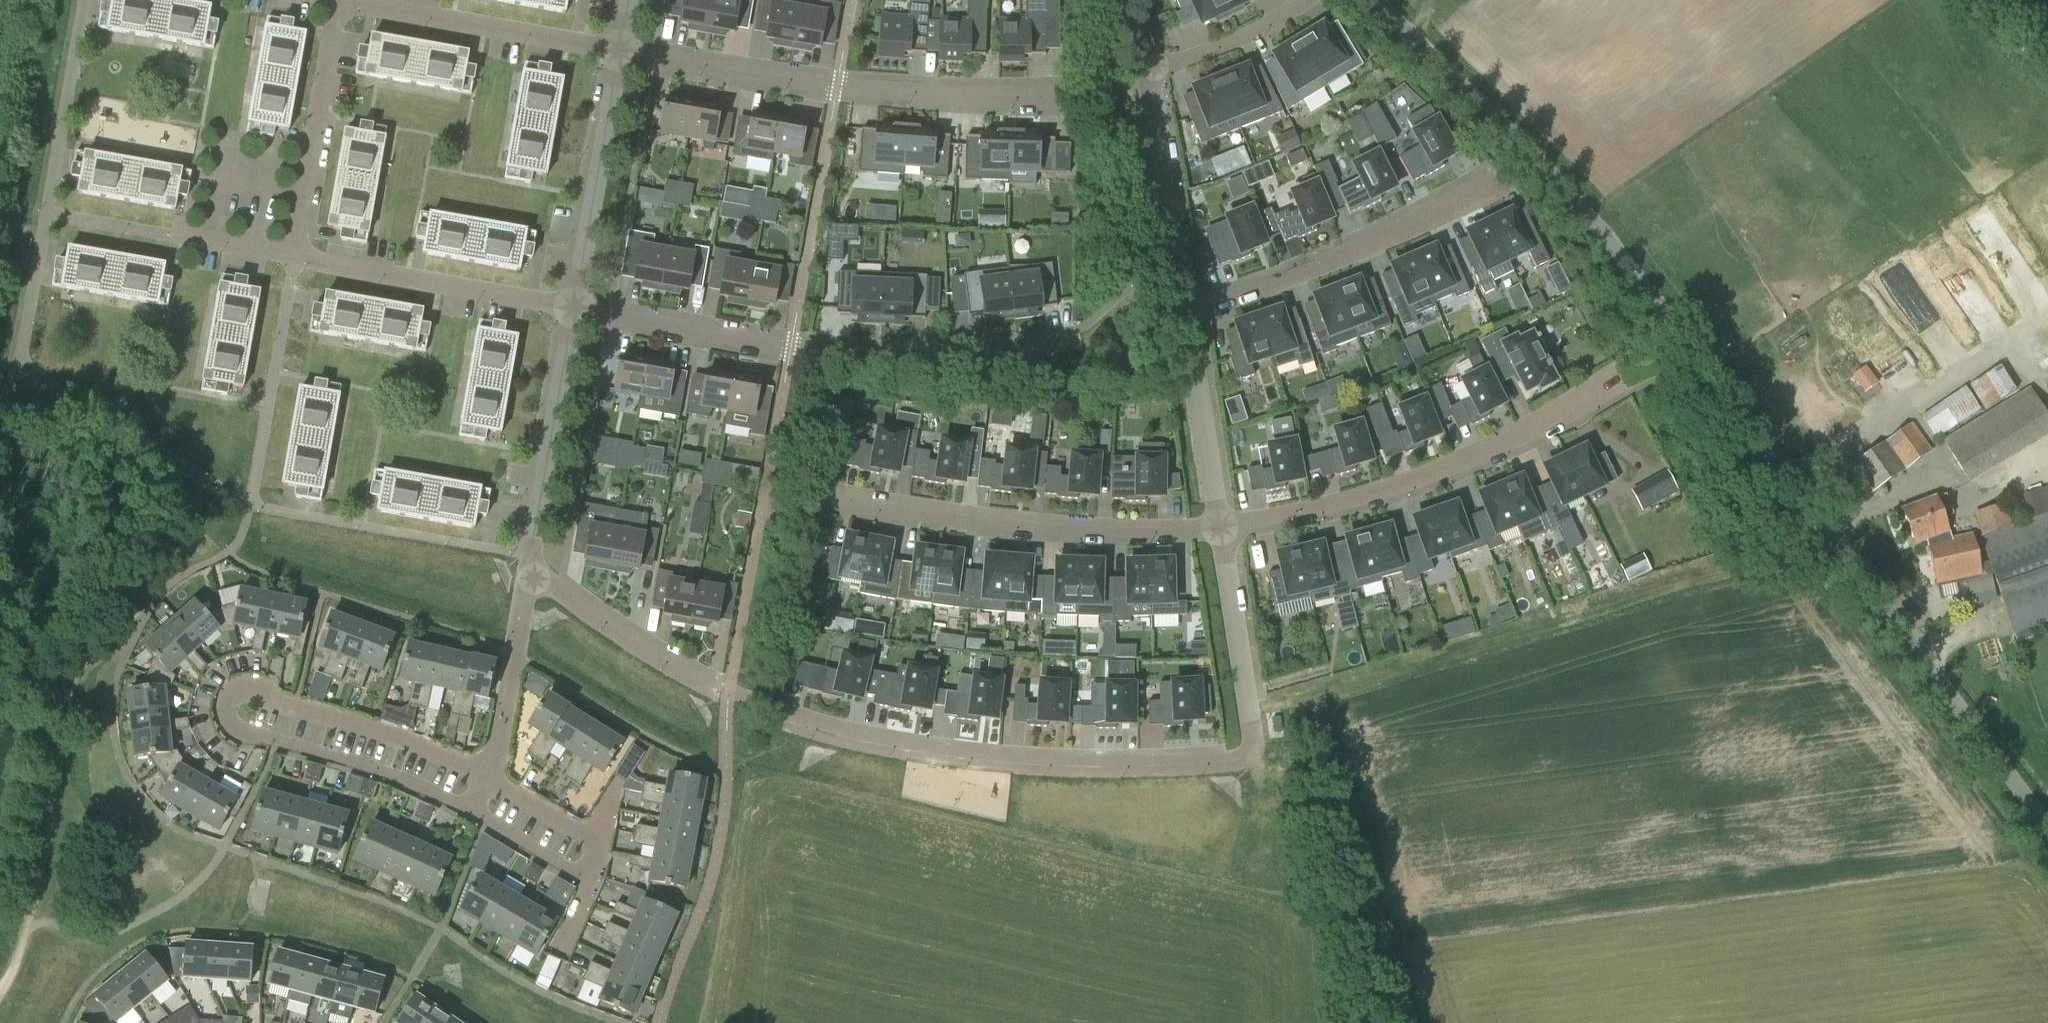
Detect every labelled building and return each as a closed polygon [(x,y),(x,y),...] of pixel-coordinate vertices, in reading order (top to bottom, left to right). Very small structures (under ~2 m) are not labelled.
[(156,40),(163,0),(113,0),(112,5),(102,4),(98,29),(156,40)] [(156,40),(213,50),(218,24),(208,22),(211,8),(164,0),(163,0),(156,40)] [(517,5),(565,14),(568,0),(518,0),(517,5)] [(706,34),(712,0),(671,0),(669,11),(682,14),(681,23),(689,25),(688,31),(706,34)] [(706,34),(725,37),(726,31),(734,33),(736,23),(749,26),(753,0),(712,0),(706,34)] [(792,49),(799,10),(782,7),(784,0),(761,0),(759,10),(771,13),(766,38),(775,40),(774,46),(792,49)] [(899,59),(900,53),(925,55),(929,0),(910,0),(909,20),(882,18),(879,57),(899,59)] [(940,21),(939,61),(960,61),(960,55),(985,56),(987,0),(968,0),(967,22),(940,21)] [(999,23),(999,62),(1020,62),(1020,56),(1045,56),(1045,23),(1060,23),(1060,0),(1026,0),(1026,22),(999,23)] [(1223,0),(1175,0),(1181,12),(1190,8),(1195,10),(1202,24),(1215,18),(1217,23),(1230,17),(1223,0)] [(1230,17),(1244,11),(1242,6),(1254,0),(1223,0),(1230,17)] [(799,10),(792,49),(810,53),(811,47),(820,48),(824,27),(836,29),(841,5),(821,1),(813,13),(799,10)] [(268,18),(257,76),(297,83),(306,35),(292,32),(293,23),(268,18)] [(1323,26),(1298,41),(1327,88),(1363,66),(1351,45),(1339,52),(1323,26)] [(355,75),(413,85),(420,45),(372,37),(369,51),(360,49),(355,75)] [(1327,88),(1298,41),(1274,56),(1290,82),(1276,90),(1287,111),(1327,88)] [(420,45),(413,85),(471,95),(475,70),(466,68),(468,54),(420,45)] [(525,64),(515,122),(555,129),(563,80),(549,78),(551,68),(525,64)] [(1247,68),(1220,79),(1240,129),(1283,113),(1273,91),(1259,97),(1247,68)] [(297,83),(257,76),(247,134),(273,138),(275,129),(289,131),(297,83)] [(1240,129),(1220,79),(1194,89),(1205,118),(1192,123),(1201,145),(1240,129)] [(661,133),(688,138),(695,99),(677,96),(676,102),(667,100),(661,133)] [(695,99),(688,138),(702,141),(704,149),(704,150),(713,151),(721,110),(712,108),(713,102),(695,99)] [(1361,114),(1382,149),(1397,140),(1376,104),(1361,114)] [(1399,159),(1413,183),(1425,176),(1426,178),(1443,168),(1441,163),(1457,154),(1431,110),(1429,107),(1407,120),(1421,146),(1399,159)] [(760,151),(774,153),(781,114),(762,111),(761,117),(753,116),(749,136),(736,134),(732,156),(758,160),(760,151)] [(781,114),(774,153),(788,156),(790,164),(790,165),(812,169),(818,137),(805,135),(806,125),(798,124),(799,118),(781,114)] [(555,129),(515,122),(505,179),(531,184),(532,174),(546,177),(555,129)] [(345,132),(337,180),(377,187),(387,129),(361,125),(359,134),(345,132)] [(858,173),(903,176),(907,127),(887,125),(886,131),(862,130),(858,173)] [(907,127),(903,176),(904,166),(920,168),(923,176),(923,178),(947,179),(950,136),(926,134),(926,129),(907,127)] [(965,180),(1009,182),(1010,132),(991,132),(990,138),(966,137),(965,180)] [(1010,132),(1009,182),(1010,182),(1010,172),(1054,173),(1054,140),(1030,139),(1030,133),(1010,132)] [(1303,151),(1286,158),(1291,169),(1307,162),(1303,151)] [(78,194),(127,202),(134,162),(76,152),(71,178),(81,180),(78,194)] [(1338,190),(1350,215),(1362,209),(1363,211),(1381,201),(1378,196),(1395,188),(1378,154),(1354,166),(1360,178),(1338,190)] [(1217,179),(1227,174),(1220,158),(1210,162),(1217,179)] [(134,162),(127,202),(175,211),(177,197),(187,198),(191,173),(134,162)] [(1321,190),(1335,184),(1336,184),(1328,162),(1313,168),(1321,190)] [(1302,180),(1306,188),(1293,194),(1300,211),(1290,215),(1288,211),(1274,217),(1285,243),(1298,237),(1298,239),(1317,231),(1315,226),(1332,219),(1313,175),(1302,180)] [(377,187),(337,180),(328,228),(342,231),(341,240),(366,245),(377,187)] [(666,181),(664,193),(678,195),(680,184),(666,181)] [(680,184),(678,195),(691,198),(694,186),(680,184)] [(662,204),(676,207),(678,195),(664,193),(662,204)] [(938,193),(938,203),(950,204),(951,194),(938,193)] [(678,195),(676,207),(689,209),(691,198),(678,195)] [(752,197),(750,208),(763,211),(766,199),(752,197)] [(766,199),(763,211),(777,213),(779,202),(766,199)] [(871,205),(871,220),(902,220),(902,205),(871,205)] [(748,220),(761,222),(763,211),(750,208),(748,220)] [(1234,235),(1223,239),(1222,236),(1208,241),(1219,267),(1231,262),(1232,264),(1251,257),(1249,251),(1266,245),(1252,209),(1227,219),(1234,235)] [(763,211),(761,222),(775,225),(777,213),(763,211)] [(423,254),(471,263),(478,223),(421,213),(416,239),(426,241),(423,254)] [(1511,213),(1489,223),(1513,272),(1514,272),(1509,261),(1528,252),(1536,269),(1550,262),(1536,234),(1524,240),(1511,213)] [(478,223),(471,263),(520,272),(522,258),(532,259),(536,234),(478,223)] [(1489,223),(1468,233),(1470,237),(1485,269),(1473,275),(1480,288),(1492,283),(1513,272),(1489,223)] [(642,288),(660,292),(667,253),(652,250),(655,236),(629,232),(622,269),(636,271),(635,281),(643,282),(642,288)] [(843,261),(843,242),(828,241),(828,242),(827,261),(843,261)] [(667,253),(660,292),(679,295),(680,289),(688,291),(690,281),(703,283),(709,250),(696,248),(694,258),(667,253)] [(1414,258),(1435,308),(1436,308),(1434,303),(1454,295),(1456,299),(1470,293),(1460,271),(1447,276),(1435,248),(1414,258)] [(52,287),(110,297),(117,257),(69,249),(66,263),(57,261),(52,287)] [(728,304),(746,307),(753,268),(739,266),(741,254),(715,250),(711,271),(725,273),(721,296),(729,298),(728,304)] [(117,257),(110,297),(168,307),(172,282),(163,280),(165,266),(117,257)] [(1414,258),(1392,267),(1394,271),(1406,300),(1393,305),(1399,319),(1412,314),(1414,317),(1435,308),(1414,258)] [(753,268),(746,307),(764,310),(766,304),(774,306),(776,296),(789,299),(795,266),(781,264),(780,273),(753,268)] [(1009,269),(1008,269),(1014,318),(1034,316),(1033,310),(1057,307),(1052,264),(1028,267),(1029,268),(1026,277),(1010,279),(1009,269)] [(1014,318),(1008,269),(964,275),(969,318),(994,315),(994,320),(1014,318)] [(861,323),(881,323),(883,274),(839,272),(837,315),(861,317),(861,323)] [(883,274),(881,323),(900,324),(901,318),(925,319),(927,276),(883,274)] [(1564,275),(1552,281),(1559,296),(1572,290),(1564,275)] [(222,276),(212,334),(252,341),(260,292),(246,290),(248,280),(222,276)] [(1359,281),(1337,289),(1356,340),(1391,327),(1381,301),(1368,305),(1359,281)] [(1356,340),(1337,289),(1315,298),(1326,326),(1313,331),(1322,356),(1336,351),(1335,348),(1356,340)] [(310,333),(367,343),(374,303),(326,295),(324,309),(314,307),(310,333)] [(1527,301),(1526,300),(1513,306),(1519,318),(1532,312),(1527,301)] [(374,303),(367,343),(425,353),(430,327),(420,326),(423,312),(374,303)] [(1281,310),(1258,317),(1276,369),(1298,362),(1311,357),(1303,332),(1289,336),(1282,313),(1281,310)] [(1233,358),(1230,359),(1237,382),(1254,376),(1251,365),(1271,358),(1275,369),(1276,369),(1258,317),(1236,325),(1243,346),(1230,351),(1233,358)] [(480,322),(470,379),(509,386),(518,338),(504,336),(505,326),(480,322)] [(1504,332),(1483,343),(1502,382),(1517,375),(1526,393),(1539,386),(1541,390),(1556,382),(1550,370),(1551,369),(1548,365),(1542,353),(1549,350),(1542,336),(1535,340),(1532,335),(1518,342),(1516,338),(1509,342),(1504,332)] [(252,341),(212,334),(202,391),(227,396),(229,386),(243,389),(252,341)] [(1423,334),(1410,339),(1417,359),(1431,354),(1423,334)] [(1395,346),(1403,367),(1417,362),(1409,341),(1395,346)] [(615,391),(642,396),(649,357),(631,353),(630,359),(621,358),(615,391)] [(1460,404),(1472,427),(1490,418),(1488,413),(1504,404),(1479,356),(1468,362),(1475,376),(1463,382),(1471,398),(1460,404)] [(649,357),(642,396),(639,411),(678,418),(685,379),(673,377),(675,367),(666,366),(667,360),(649,357)] [(1878,383),(1865,366),(1852,376),(1865,393),(1878,383)] [(2001,366),(1970,385),(1985,410),(2016,392),(2001,366)] [(728,411),(735,372),(717,369),(716,375),(707,373),(705,383),(691,380),(685,414),(708,418),(713,408),(727,411),(728,411)] [(728,411),(727,411),(725,427),(751,431),(750,436),(765,438),(768,418),(755,416),(760,387),(761,383),(752,381),(753,375),(735,372),(728,411)] [(509,386),(470,379),(459,437),(485,442),(487,432),(501,434),(509,386)] [(1325,410),(1340,408),(1337,390),(1350,388),(1348,380),(1307,386),(1309,399),(1323,397),(1325,410)] [(300,389),(291,437),(331,445),(341,387),(316,382),(314,392),(300,389)] [(1453,417),(1450,409),(1440,385),(1425,392),(1438,425),(1452,418),(1453,417)] [(1921,417),(1936,439),(1980,409),(1965,387),(1921,417)] [(1969,485),(2047,437),(2047,418),(2030,388),(1943,441),(1969,485)] [(1225,396),(1233,424),(1244,421),(1236,393),(1225,396)] [(1422,393),(1398,403),(1409,431),(1397,435),(1405,455),(1424,448),(1422,442),(1439,436),(1422,393)] [(1377,440),(1392,434),(1381,405),(1366,411),(1377,440)] [(1043,445),(1046,418),(1033,416),(1030,444),(1043,445)] [(1340,449),(1328,452),(1336,477),(1355,471),(1354,466),(1371,461),(1361,424),(1335,431),(1340,449)] [(1850,467),(1870,496),(1933,452),(1913,424),(1850,467)] [(846,467),(859,469),(859,471),(879,475),(880,470),(898,473),(905,436),(879,431),(875,453),(864,451),(866,442),(851,439),(846,467)] [(1100,452),(1110,453),(1112,432),(1101,431),(1100,452)] [(331,445),(291,437),(283,486),(297,488),(295,498),(321,502),(331,445)] [(940,463),(929,462),(930,453),(916,451),(911,478),(925,480),(924,482),(945,486),(945,480),(963,483),(969,445),(943,441),(940,463)] [(1269,447),(1273,470),(1261,472),(1265,493),(1286,489),(1284,483),(1302,480),(1295,442),(1269,447)] [(619,445),(617,457),(631,459),(633,448),(619,445)] [(1150,445),(1149,459),(1138,459),(1138,481),(1127,481),(1127,473),(1112,472),(1112,500),(1125,500),(1125,503),(1146,503),(1146,497),(1164,497),(1164,446),(1150,445)] [(633,448),(631,459),(645,462),(647,450),(633,448)] [(1566,458),(1565,458),(1583,496),(1616,480),(1604,455),(1591,461),(1585,448),(1566,458)] [(991,492),(1011,494),(1012,489),(1030,491),(1034,452),(1020,451),(1008,449),(1005,472),(995,471),(996,462),(981,460),(978,488),(991,490),(991,492)] [(1073,456),(1071,478),(1060,477),(1061,469),(1046,467),(1044,495),(1058,496),(1057,498),(1078,500),(1078,495),(1097,496),(1100,458),(1073,456)] [(615,468),(629,471),(631,459),(617,457),(615,468)] [(1565,458),(1545,468),(1552,483),(1559,498),(1548,503),(1559,528),(1572,520),(1564,505),(1583,496),(1565,458)] [(631,459),(629,471),(642,473),(645,462),(631,459)] [(705,460),(703,472),(717,474),(719,463),(705,460)] [(719,463),(717,474),(730,477),(732,465),(719,463)] [(378,512),(426,521),(433,481),(375,471),(370,496),(380,498),(378,512)] [(701,483),(714,486),(717,474),(703,472),(701,483)] [(717,474),(714,486),(728,489),(730,477),(717,474)] [(1658,481),(1667,498),(1678,493),(1668,475),(1658,481)] [(1182,490),(1179,476),(1169,477),(1172,492),(1182,490)] [(1522,478),(1501,487),(1517,527),(1537,518),(1541,528),(1544,534),(1559,528),(1548,503),(1547,504),(1546,504),(1548,507),(1535,512),(1528,493),(1522,478)] [(433,481),(426,521),(474,529),(476,515),(486,517),(491,491),(433,481)] [(1501,487),(1480,496),(1494,530),(1481,535),(1487,548),(1489,552),(1503,546),(1498,535),(1517,527),(1501,487)] [(2047,623),(2047,492),(2047,488),(2023,496),(2031,519),(2010,526),(1982,536),(1979,537),(1988,562),(1979,565),(1982,578),(1991,576),(1993,575),(2013,635),(2041,625),(2047,623)] [(1643,512),(1653,506),(1644,490),(1634,496),(1643,512)] [(1927,540),(1928,544),(1951,540),(1943,520),(1953,516),(1946,497),(1937,500),(1936,498),(1902,511),(1915,544),(1927,540)] [(695,502),(697,533),(714,532),(712,501),(695,502)] [(593,568),(611,571),(621,511),(620,514),(604,511),(604,508),(582,504),(577,532),(590,534),(585,561),(594,562),(593,568)] [(1457,505),(1435,512),(1452,561),(1474,553),(1487,548),(1481,535),(1469,540),(1462,520),(1457,505)] [(621,511),(611,571),(629,574),(630,568),(639,570),(640,561),(653,563),(659,531),(646,528),(648,516),(621,511)] [(1413,558),(1420,582),(1421,582),(1419,577),(1420,577),(1433,573),(1429,561),(1449,554),(1452,561),(1435,512),(1414,520),(1426,554),(1413,558)] [(1368,533),(1382,581),(1402,575),(1405,586),(1420,582),(1413,558),(1400,562),(1390,527),(1368,533)] [(1382,581),(1368,533),(1347,539),(1347,542),(1352,560),(1340,563),(1349,596),(1351,596),(1350,592),(1382,583),(1382,581)] [(1951,540),(1928,544),(1937,587),(1982,578),(1979,565),(1973,534),(1951,540)] [(859,594),(860,594),(870,541),(847,537),(845,551),(832,548),(826,580),(840,583),(841,579),(861,583),(859,594)] [(860,594),(895,601),(901,563),(889,561),(892,545),(870,541),(860,594)] [(1322,545),(1300,550),(1311,599),(1312,605),(1349,596),(1340,563),(1327,566),(1323,548),(1322,545)] [(895,601),(932,606),(939,552),(917,549),(915,565),(901,563),(895,601)] [(1311,599),(1300,550),(1278,555),(1282,571),(1267,574),(1275,607),(1311,599)] [(932,606),(968,610),(970,595),(956,594),(961,554),(939,552),(932,606)] [(1634,581),(1659,570),(1651,552),(1626,564),(1634,581)] [(968,610),(1005,614),(1009,559),(987,557),(984,597),(970,595),(968,610)] [(1028,614),(1042,615),(1043,581),(1030,581),(1031,561),(1009,559),(1005,614),(1027,615),(1028,614)] [(1078,617),(1079,563),(1057,562),(1057,582),(1043,581),(1042,615),(1042,614),(1043,608),(1058,608),(1058,604),(1078,605),(1078,617)] [(1172,562),(1150,563),(1152,617),(1187,616),(1187,603),(1174,604),(1172,562)] [(1100,626),(1114,626),(1114,599),(1114,603),(1101,603),(1102,563),(1079,563),(1078,617),(1100,618),(1100,626)] [(1114,599),(1114,626),(1116,626),(1116,623),(1131,623),(1130,606),(1151,605),(1151,617),(1152,617),(1150,563),(1128,563),(1129,599),(1114,599)] [(671,622),(690,625),(696,587),(682,584),(680,576),(680,575),(658,571),(652,603),(665,605),(664,615),(672,616),(671,622)] [(696,587),(690,625),(708,629),(709,623),(717,624),(719,615),(732,617),(738,585),(716,581),(715,582),(711,589),(696,587)] [(237,604),(221,608),(227,634),(233,632),(235,626),(254,630),(255,631),(263,596),(240,591),(237,604)] [(284,600),(263,596),(255,631),(254,630),(250,652),(261,653),(265,633),(276,635),(284,600)] [(305,605),(284,600),(276,635),(295,639),(291,657),(301,659),(308,623),(301,622),(305,605)] [(197,602),(178,619),(202,645),(217,632),(221,636),(227,634),(221,608),(206,612),(197,602)] [(1341,631),(1345,630),(1357,627),(1350,604),(1340,606),(1339,606),(1336,611),(1341,631)] [(1500,623),(1519,618),(1516,606),(1497,611),(1500,623)] [(322,675),(331,678),(354,618),(332,610),(318,648),(330,653),(322,675)] [(824,611),(821,631),(851,636),(854,616),(824,611)] [(348,659),(360,663),(374,626),(354,618),(331,678),(340,682),(348,659)] [(178,619),(162,633),(185,659),(185,660),(200,676),(207,668),(194,653),(202,645),(178,619)] [(360,663),(351,686),(361,689),(369,667),(381,671),(395,633),(374,626),(360,663)] [(152,660),(146,678),(173,686),(175,678),(170,674),(185,660),(185,659),(162,633),(143,650),(152,660)] [(405,705),(416,708),(430,645),(407,640),(398,679),(410,682),(405,705)] [(808,691),(822,694),(822,695),(842,700),(843,694),(861,699),(870,662),(870,661),(874,644),(859,640),(855,658),(845,655),(840,673),(828,670),(813,666),(808,690),(808,691)] [(1047,656),(1082,656),(1082,640),(1047,640),(1047,656)] [(431,687),(442,689),(451,650),(430,645),(416,708),(425,710),(431,687)] [(448,715),(458,717),(472,655),(451,650),(442,689),(454,692),(448,715)] [(472,655),(458,717),(469,720),(474,696),(486,699),(495,660),(472,655)] [(882,675),(876,706),(890,709),(910,713),(911,707),(929,711),(938,659),(923,657),(921,670),(910,668),(906,686),(895,684),(897,677),(882,675)] [(973,696),(961,694),(958,718),(957,720),(978,723),(978,717),(997,720),(1002,682),(1004,660),(989,658),(987,680),(976,678),(973,696)] [(1095,709),(1095,727),(1095,730),(1116,730),(1116,724),(1134,724),(1134,686),(1134,663),(1118,662),(1118,686),(1108,686),(1108,709),(1095,709)] [(129,694),(132,716),(167,713),(165,695),(171,694),(173,686),(146,678),(142,693),(129,694)] [(1162,707),(1163,726),(1164,728),(1184,727),(1184,722),(1202,721),(1201,713),(1210,713),(1208,686),(1200,687),(1200,682),(1173,684),(1175,707),(1162,707)] [(1028,706),(1026,727),(1047,728),(1047,722),(1065,723),(1068,685),(1041,684),(1040,706),(1028,706)] [(1025,687),(1015,686),(1014,702),(1024,703),(1025,687)] [(936,690),(934,706),(945,707),(947,692),(936,690)] [(525,753),(534,759),(567,704),(548,692),(527,726),(538,733),(525,753)] [(1079,708),(1081,708),(1095,708),(1095,698),(1079,698),(1079,708)] [(554,743),(565,749),(586,715),(567,704),(534,759),(541,763),(554,743)] [(132,716),(134,738),(169,734),(169,731),(191,730),(188,718),(168,720),(167,713),(132,716)] [(562,776),(570,781),(604,726),(586,715),(565,749),(574,756),(562,776)] [(604,726),(570,781),(579,787),(591,766),(602,773),(624,739),(604,726)] [(149,759),(159,773),(181,757),(177,751),(171,752),(169,734),(134,738),(136,760),(149,759)] [(638,763),(625,756),(613,775),(626,783),(632,774),(638,763)] [(160,796),(179,807),(197,777),(182,768),(185,763),(181,757),(159,773),(167,784),(160,796)] [(281,759),(274,757),(269,772),(277,774),(281,759)] [(179,807),(198,818),(216,788),(209,784),(219,766),(210,760),(199,779),(197,777),(179,807)] [(305,780),(318,784),(323,769),(309,765),(305,780)] [(644,784),(642,793),(706,805),(709,784),(670,776),(667,789),(644,784)] [(364,779),(359,794),(372,799),(377,784),(364,779)] [(216,788),(198,818),(217,830),(226,815),(234,820),(252,787),(243,783),(235,799),(216,788)] [(254,829),(273,835),(285,797),(265,791),(254,829)] [(664,808),(662,819),(702,826),(706,805),(642,793),(640,804),(664,808)] [(273,835),(294,842),(306,803),(285,797),(273,835)] [(294,842),(315,848),(326,809),(306,803),(294,842)] [(420,803),(414,817),(426,823),(433,809),(420,803)] [(326,809),(315,848),(335,854),(347,815),(326,809)] [(636,827),(634,835),(698,847),(702,826),(662,819),(660,831),(636,827)] [(357,862),(375,870),(392,834),(373,825),(357,862)] [(463,841),(469,843),(475,829),(469,826),(463,841)] [(375,870),(395,879),(412,842),(392,834),(375,870)] [(656,848),(654,860),(654,861),(694,868),(698,847),(634,835),(633,844),(656,848)] [(496,841),(492,853),(507,862),(513,851),(496,841)] [(395,879),(415,888),(432,851),(412,842),(395,879)] [(432,851),(415,888),(434,897),(450,860),(432,851)] [(654,861),(654,860),(631,855),(629,866),(652,870),(650,882),(690,889),(694,868),(654,861)] [(523,878),(536,885),(543,872),(531,865),(523,878)] [(460,912),(480,924),(500,889),(481,878),(460,912)] [(568,886),(560,900),(567,903),(575,890),(568,886)] [(480,924),(498,935),(519,900),(500,889),(480,924)] [(498,935),(517,946),(538,911),(519,900),(498,935)] [(613,912),(635,922),(635,921),(672,938),(681,918),(644,901),(639,913),(617,903),(613,912)] [(538,911),(517,946),(537,957),(557,922),(538,911)] [(608,923),(604,931),(663,957),(672,938),(635,921),(635,922),(630,933),(608,923)] [(622,950),(618,961),(654,977),(663,957),(604,931),(601,940),(622,950)] [(184,979),(207,981),(209,946),(187,945),(184,979)] [(207,981),(228,982),(231,948),(209,946),(207,981)] [(231,948),(228,982),(251,984),(253,950),(231,948)] [(270,986),(291,992),(300,958),(279,953),(270,986)] [(147,956),(129,970),(151,996),(168,982),(147,956)] [(291,992),(289,1001),(310,1007),(312,997),(321,964),(300,958),(291,992)] [(591,962),(587,970),(646,997),(654,977),(618,961),(613,971),(591,962)] [(312,997),(333,1003),(342,970),(321,964),(312,997)] [(129,970),(112,983),(134,1010),(151,996),(129,970)] [(333,1003),(330,1015),(350,1020),(354,1008),(363,975),(342,970),(333,1003)] [(646,997),(587,970),(583,979),(605,988),(600,1000),(637,1017),(646,997)] [(363,975),(354,1008),(375,1014),(384,981),(363,975)] [(552,981),(551,981),(538,975),(534,984),(548,990),(552,981)] [(86,1010),(102,1022),(106,1022),(112,1018),(116,1022),(118,1022),(134,1010),(112,983),(95,998),(96,998),(86,1010)] [(435,1009),(416,997),(399,1022),(426,1022),(435,1009)] [(453,1021),(435,1009),(426,1022),(452,1022),(453,1021)]
